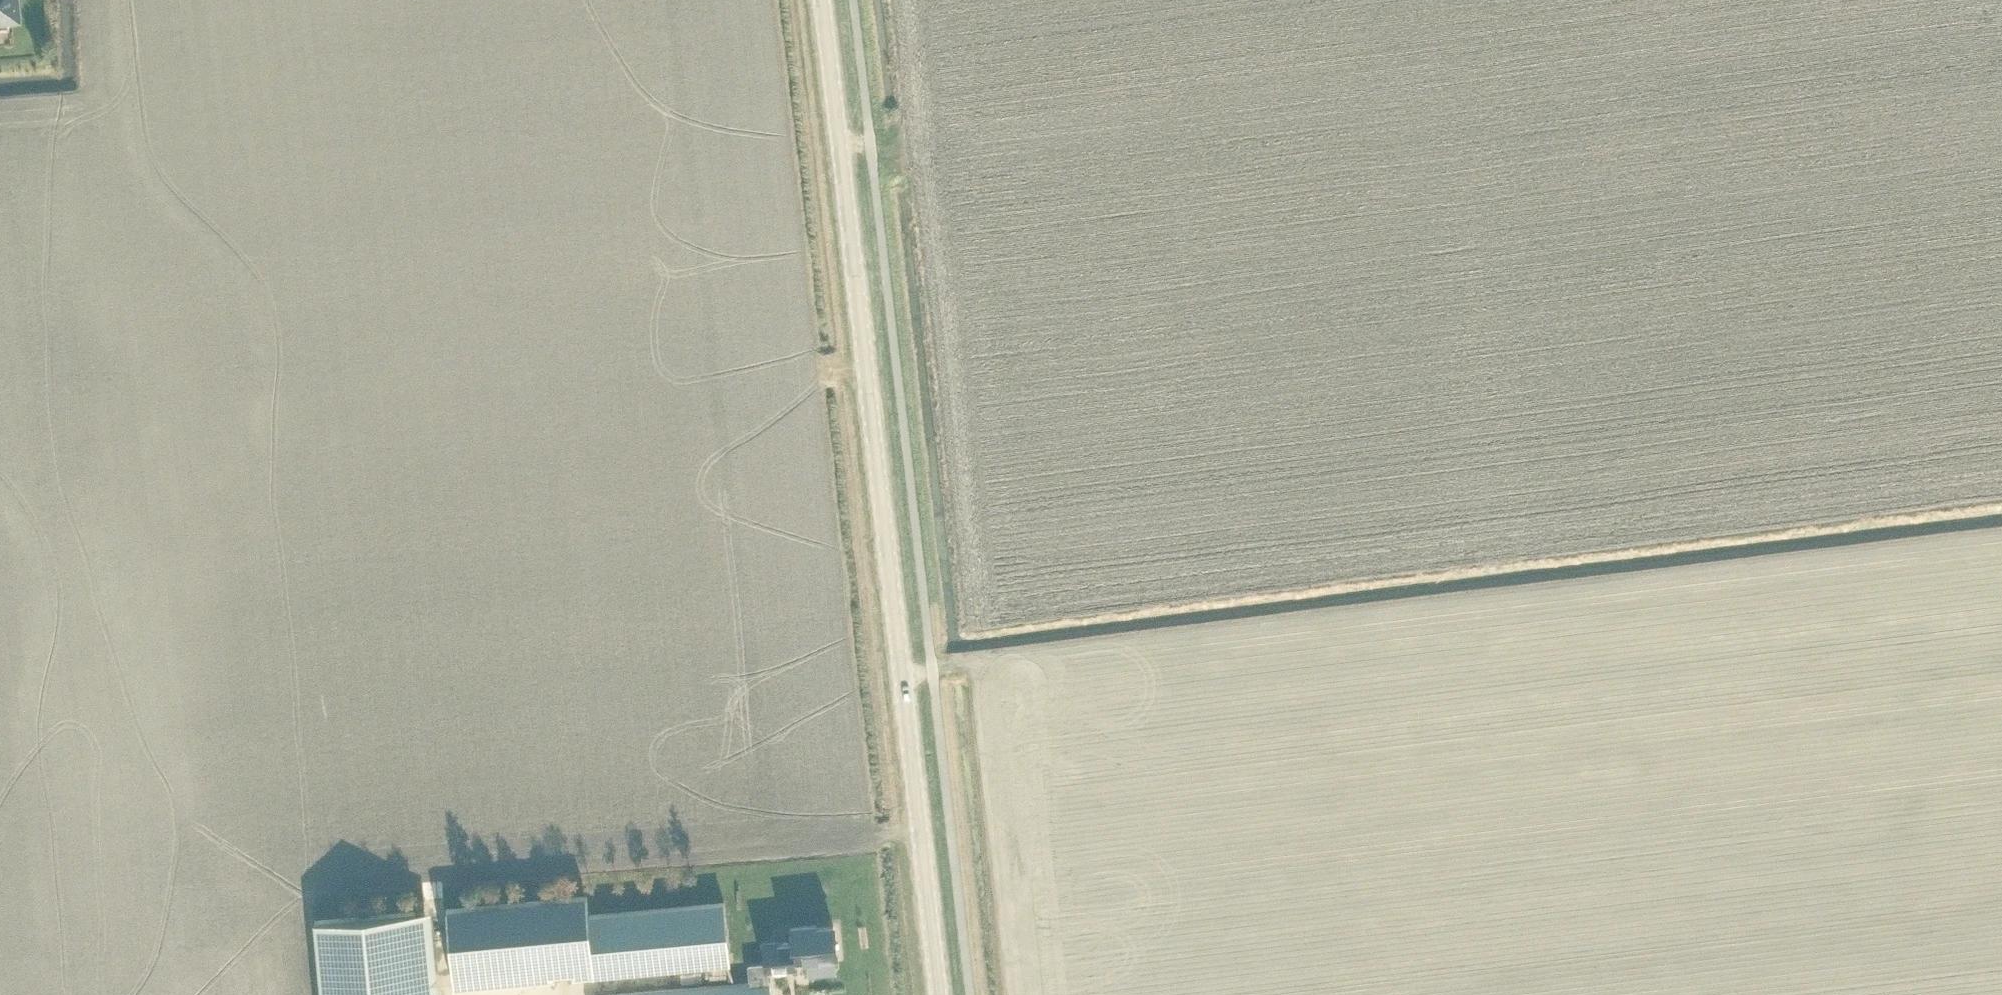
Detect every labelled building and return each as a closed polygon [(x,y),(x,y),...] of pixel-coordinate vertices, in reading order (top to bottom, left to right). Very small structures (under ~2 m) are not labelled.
[(7,26),(7,19),(19,18),(17,0),(0,0),(0,26),(7,26)] [(724,900),(588,913),(587,895),(446,908),(453,988),(555,979),(555,974),(573,973),(573,977),(593,976),(593,974),(730,961),(724,900)] [(321,994),(423,994),(415,911),(314,920),(321,994)] [(770,978),(769,978),(768,970),(795,967),(795,963),(838,959),(834,923),(816,925),(816,923),(790,925),(791,940),(763,942),(765,961),(747,963),(749,979),(595,993),(596,994),(772,994),(770,978)]
